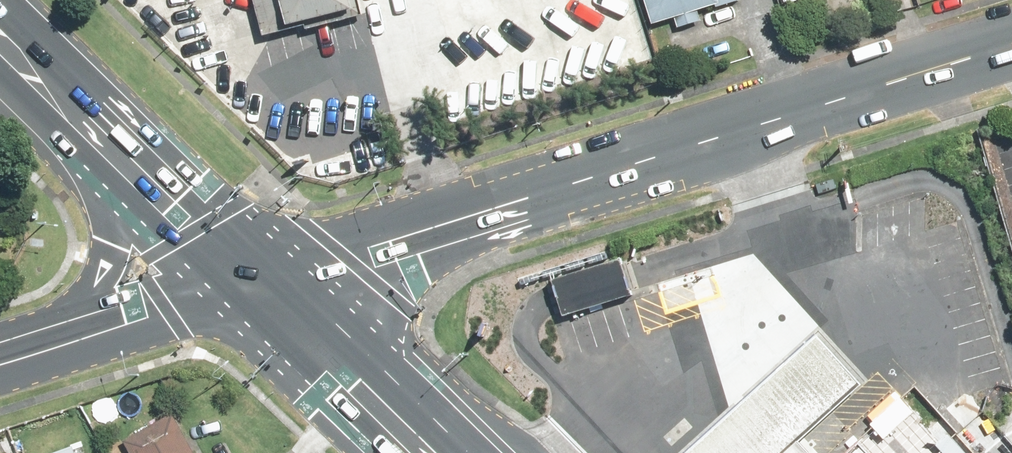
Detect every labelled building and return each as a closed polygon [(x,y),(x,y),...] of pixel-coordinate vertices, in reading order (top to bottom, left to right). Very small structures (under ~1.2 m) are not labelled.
[(269,34),(351,15),(348,0),(261,0),(269,34)] [(657,20),(723,0),(651,0),(657,20)] [(622,258),(548,279),(553,298),(558,315),(632,295),(627,277),(622,258)] [(800,442),(863,384),(815,333),(684,452),(810,452),(800,442)] [(935,412),(923,424),(902,401),(847,452),(974,452),(935,412)] [(119,442),(125,452),(191,452),(170,414),(119,442)] [(80,441),(44,452),(84,452),(80,441)]
